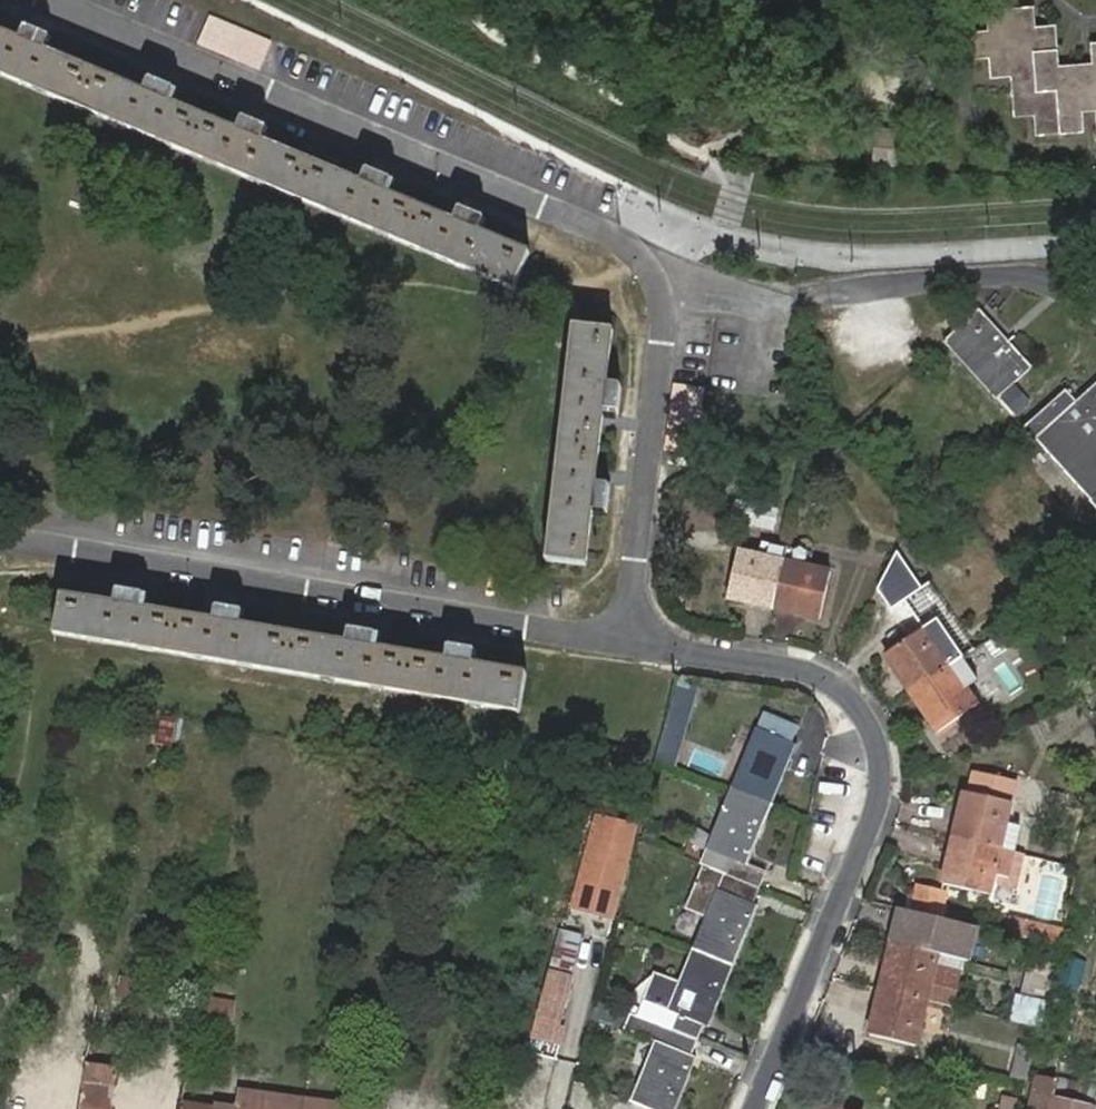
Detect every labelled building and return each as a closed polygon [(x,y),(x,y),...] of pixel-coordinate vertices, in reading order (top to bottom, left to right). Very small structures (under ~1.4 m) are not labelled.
[(1021,106),(1041,104),(1042,124),(1087,121),(1085,101),(1095,100),(1095,57),(1060,59),(1058,20),(1039,21),(1037,1),(993,4),(995,24),(975,26),(977,48),(997,47),(999,65),(1018,64),(1021,106)] [(268,42),(208,16),(197,42),(258,69),(268,42)] [(28,28),(22,42),(45,52),(51,38),(28,28)] [(514,291),(529,254),(478,232),(455,223),(385,194),(362,184),(262,142),(239,133),(169,103),(146,94),(45,52),(22,42),(0,33),(0,77),(514,291)] [(151,80),(146,94),(169,103),(175,90),(151,80)] [(245,118),(239,133),(262,142),(268,128),(245,118)] [(368,169),(362,184),(385,194),(391,179),(368,169)] [(455,223),(478,232),(483,218),(460,208),(455,223)] [(952,337),(1002,396),(1042,362),(990,303),(952,337)] [(604,411),(607,385),(613,330),(572,326),(547,562),(587,565),(593,510),(595,485),(604,411)] [(695,451),(702,386),(673,382),(666,448),(695,451)] [(621,387),(607,385),(604,411),(619,413),(621,387)] [(1085,402),(1075,390),(1031,428),(1095,501),(1095,393),(1085,402)] [(811,440),(817,451),(833,441),(827,430),(811,440)] [(595,485),(593,510),(608,511),(610,487),(595,485)] [(773,608),(783,562),(737,552),(727,598),(773,608)] [(828,571),(783,562),(773,608),(817,617),(828,571)] [(912,605),(928,624),(956,600),(941,581),(912,605)] [(120,591),(117,606),(142,611),(144,595),(120,591)] [(447,662),(375,650),(349,646),(242,627),(217,623),(142,611),(117,606),(63,597),(56,637),(521,715),(527,676),(473,667),(447,662)] [(217,623),(242,627),(245,612),(219,608),(217,623)] [(951,666),(962,659),(948,639),(937,647),(924,629),(888,657),(912,693),(951,666)] [(349,646),(375,650),(377,634),(351,630),(349,646)] [(450,646),(447,662),(473,667),(476,651),(450,646)] [(978,706),(951,666),(912,693),(939,732),(978,706)] [(698,686),(676,680),(654,762),(676,768),(698,686)] [(156,713),(152,740),(176,745),(181,718),(156,713)] [(767,713),(734,789),(771,803),(796,743),(793,741),(799,726),(767,713)] [(966,792),(956,838),(1001,849),(1006,824),(1011,802),(1015,781),(974,772),(970,793),(966,792)] [(771,803),(734,789),(710,849),(732,859),(726,874),(757,887),(764,871),(747,864),(771,803)] [(597,814),(571,908),(610,919),(636,825),(597,814)] [(1001,849),(1016,853),(1022,828),(1006,824),(1001,849)] [(1018,887),(1024,854),(1016,853),(1001,849),(956,838),(945,884),(991,894),(994,882),(1018,887)] [(757,887),(726,874),(695,949),(732,965),(756,904),(751,902),(757,887)] [(938,915),(944,892),(920,886),(914,910),(938,915)] [(1054,963),(1061,929),(1044,925),(1029,994),(1045,997),(1053,963),(1054,963)] [(558,937),(543,994),(532,1035),(553,1041),(564,1000),(578,943),(558,937)] [(883,988),(928,999),(935,968),(939,952),(894,942),(883,988)] [(732,965),(695,949),(682,978),(653,967),(633,1013),(697,1039),(703,1025),(707,1026),(732,965)] [(952,1005),(960,974),(935,968),(928,999),(952,1005)] [(918,1044),(928,999),(883,988),(872,1034),(918,1044)] [(1044,1027),(1049,1002),(1023,995),(1016,1020),(1044,1027)] [(234,1004),(198,997),(194,1016),(230,1022),(234,1004)] [(631,1013),(625,1028),(657,1042),(633,1099),(658,1108),(674,1108),(695,1057),(691,1056),(697,1039),(633,1013),(631,1013)] [(1021,1045),(1015,1074),(1029,1076),(1035,1048),(1021,1045)] [(120,1053),(112,1051),(109,1069),(86,1065),(86,1071),(81,1108),(112,1108),(117,1074),(120,1053)] [(354,1058),(351,1076),(371,1079),(373,1061),(354,1058)] [(1039,1077),(1031,1108),(1095,1108),(1095,1089),(1039,1077)] [(576,1081),(569,1108),(586,1108),(592,1084),(576,1081)] [(305,1098),(239,1090),(236,1108),(304,1108),(305,1098)] [(326,1101),(305,1098),(304,1108),(325,1108),(326,1101)] [(633,1099),(629,1108),(658,1108),(633,1099)] [(377,1108),(326,1101),(325,1108),(377,1108)]
